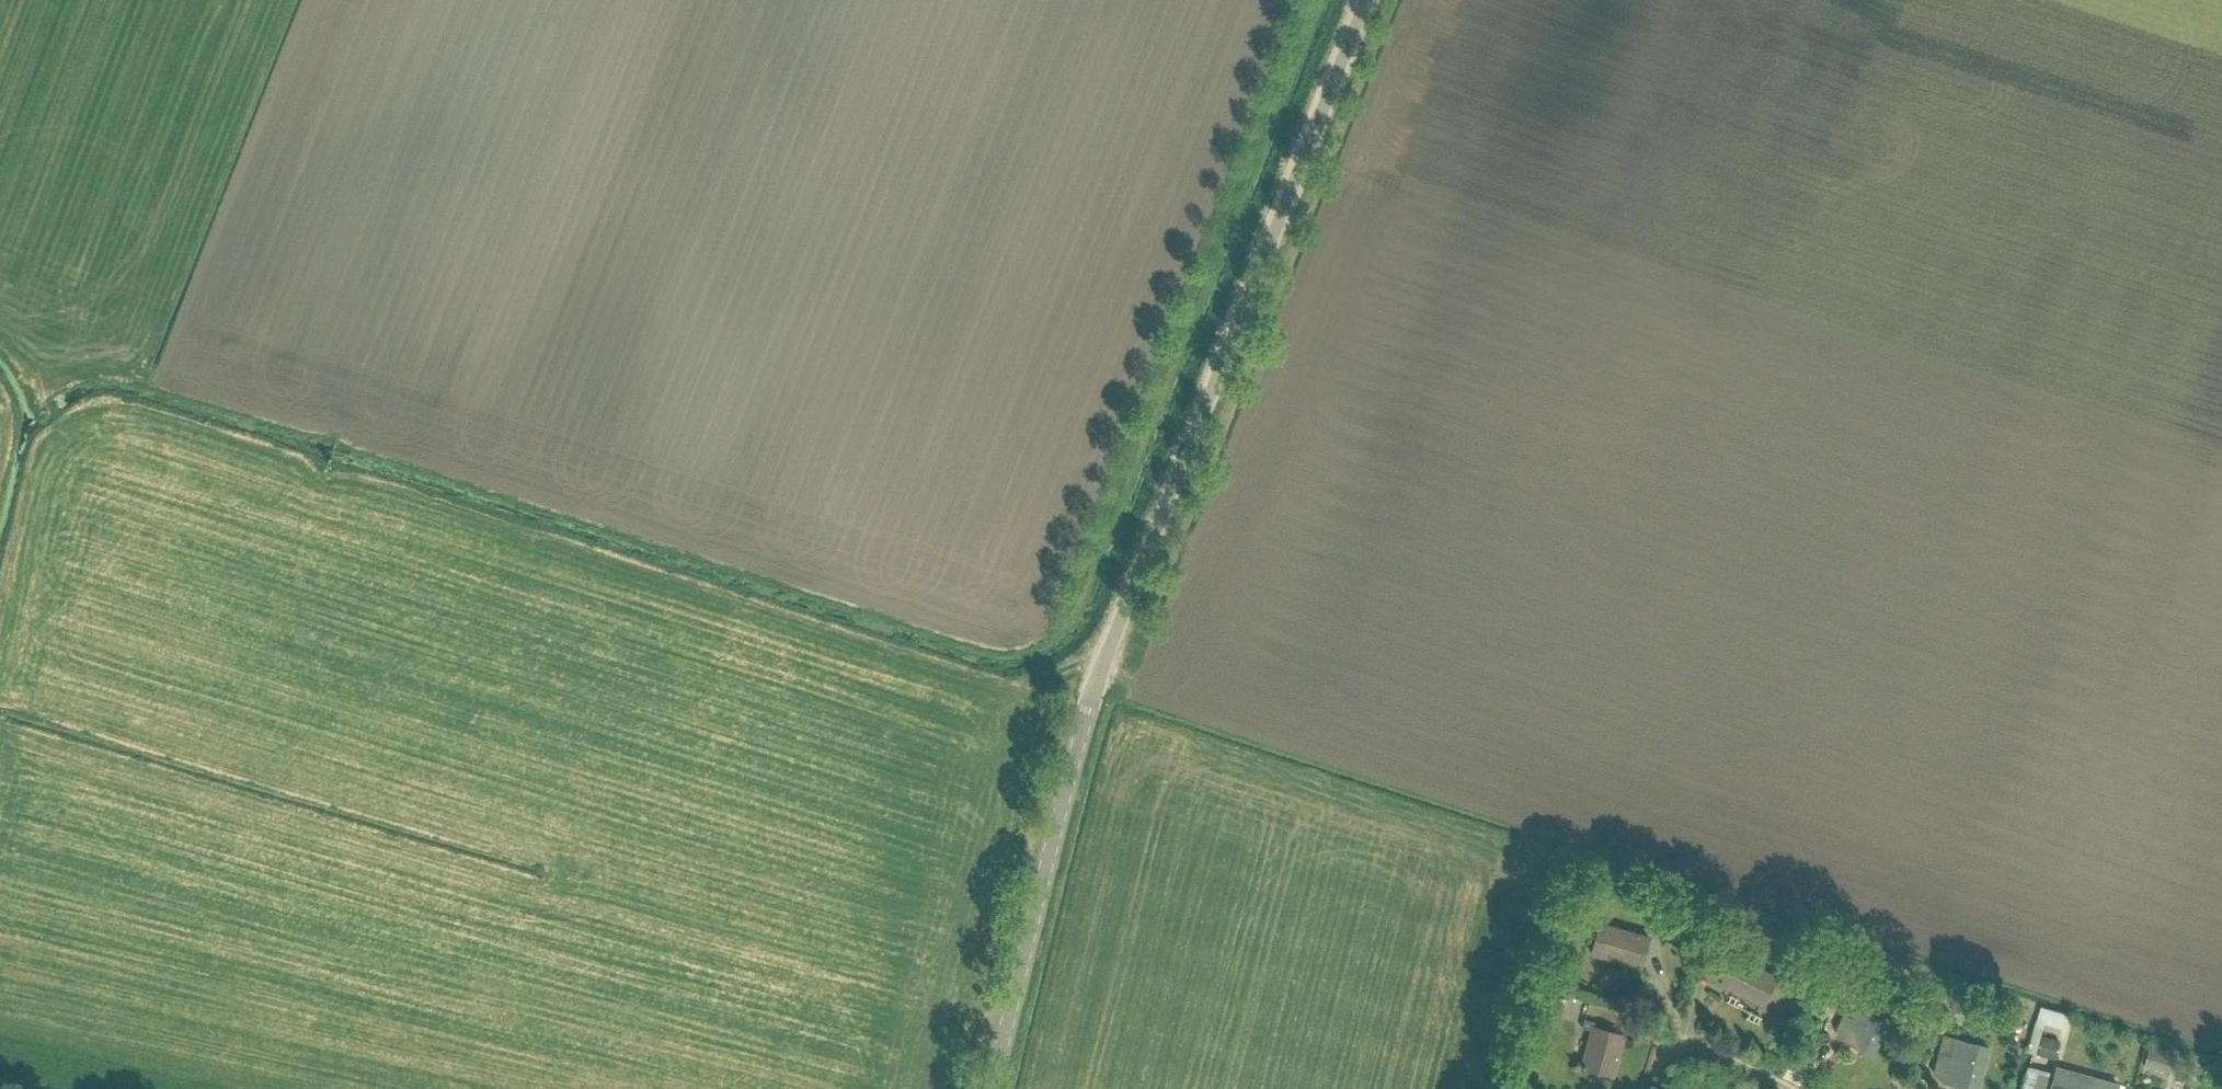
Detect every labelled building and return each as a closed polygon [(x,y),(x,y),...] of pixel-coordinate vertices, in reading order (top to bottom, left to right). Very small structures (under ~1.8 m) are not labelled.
[(1641,965),(1649,935),(1601,922),(1593,953),(1641,965)] [(1763,1004),(1776,975),(1753,964),(1757,956),(1739,948),(1735,955),(1722,984),(1763,1004)] [(2056,1021),(2060,1004),(2033,997),(2029,1014),(2056,1021)] [(1839,1029),(1840,1034),(1873,1052),(1888,1024),(1858,1008),(1853,1019),(1845,1016),(1839,1029)] [(1584,1065),(1614,1074),(1624,1034),(1592,1026),(1594,1020),(1584,1018),(1582,1025),(1593,1029),(1584,1065)] [(2048,1050),(2054,1031),(2034,1025),(2029,1044),(2048,1050)] [(1952,1053),(1942,1051),(1936,1072),(1941,1079),(1977,1088),(1988,1047),(1956,1038),(1952,1053)] [(2026,1060),(2017,1081),(2034,1088),(2044,1068),(2026,1060)] [(2118,1083),(2057,1066),(2051,1088),(2117,1088),(2118,1083)]
